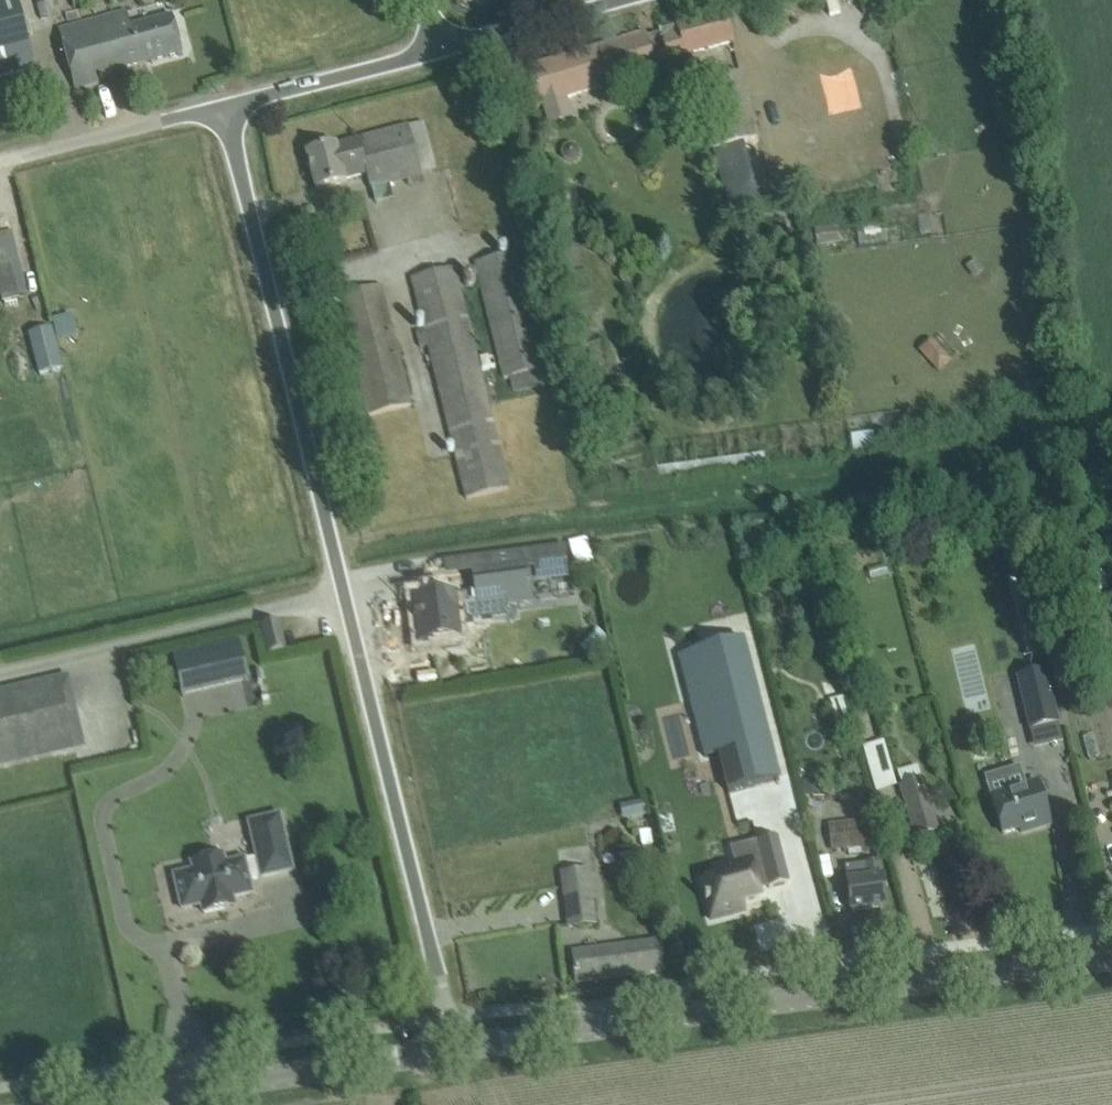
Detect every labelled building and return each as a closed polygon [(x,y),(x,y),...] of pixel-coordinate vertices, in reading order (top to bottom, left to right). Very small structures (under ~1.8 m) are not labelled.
[(34,69),(16,0),(0,0),(0,78),(34,69)] [(131,27),(127,12),(59,31),(75,90),(99,83),(98,77),(183,54),(173,16),(131,27)] [(680,35),(685,52),(732,40),(731,34),(725,13),(678,25),(680,35)] [(668,57),(685,52),(680,35),(663,39),(668,57)] [(646,38),(529,68),(535,89),(538,101),(567,94),(654,71),(651,59),(646,38)] [(697,86),(714,149),(758,138),(741,75),(697,86)] [(337,147),(307,155),(316,191),(347,183),(346,180),(367,174),(371,190),(422,176),(425,175),(412,126),(409,127),(358,141),(358,142),(337,148),(337,147)] [(920,236),(932,234),(929,215),(918,216),(920,236)] [(816,248),(841,244),(838,226),(814,230),(816,248)] [(23,261),(17,229),(0,232),(0,265),(23,261)] [(548,385),(544,371),(557,367),(527,250),(474,264),(503,381),(510,379),(514,394),(548,385)] [(2,304),(4,303),(19,300),(18,296),(26,294),(19,265),(0,270),(0,295),(2,304)] [(511,489),(455,269),(410,280),(420,323),(414,324),(421,350),(427,348),(466,501),(511,489)] [(369,417),(412,406),(382,287),(339,298),(369,417)] [(56,318),(61,338),(81,333),(76,313),(56,318)] [(586,345),(578,316),(562,321),(570,350),(582,394),(596,390),(617,385),(605,339),(586,345)] [(938,373),(952,361),(932,339),(918,351),(938,373)] [(853,454),(876,451),(873,434),(851,437),(853,454)] [(765,523),(752,526),(755,537),(767,535),(765,523)] [(580,564),(596,561),(591,538),(575,541),(580,564)] [(476,592),(456,594),(460,609),(465,607),(507,601),(508,608),(535,604),(530,571),(529,565),(529,563),(514,565),(473,571),(476,592)] [(460,609),(456,594),(455,591),(434,597),(413,603),(418,620),(422,619),(429,646),(442,643),(442,644),(447,642),(472,635),(465,607),(460,609)] [(1034,616),(1019,620),(1022,633),(1025,632),(1031,658),(1043,655),(1034,616)] [(268,655),(285,651),(279,622),(262,626),(268,655)] [(780,781),(744,640),(679,657),(692,709),(705,705),(718,755),(728,795),(780,781)] [(182,697),(248,681),(239,642),(173,658),(182,697)] [(1030,731),(1061,723),(1048,669),(1017,677),(1030,731)] [(84,747),(68,679),(0,694),(0,767),(84,747)] [(842,731),(855,728),(846,696),(834,700),(842,731)] [(887,739),(865,745),(878,792),(900,786),(887,739)] [(860,760),(853,761),(856,776),(862,774),(860,760)] [(813,780),(803,782),(805,795),(816,793),(813,780)] [(917,838),(938,831),(923,780),(902,787),(917,838)] [(1011,790),(991,796),(997,813),(1003,834),(1020,829),(1022,833),(1050,825),(1044,804),(1037,782),(1011,790)] [(622,821),(646,817),(643,802),(620,807),(622,821)] [(223,857),(201,862),(190,864),(192,873),(175,877),(183,910),(202,906),(204,914),(227,909),(234,908),(235,907),(235,906),(233,899),(252,894),(249,881),(292,871),(280,817),(250,824),(258,858),(225,865),(223,857)] [(831,852),(874,848),(871,821),(828,826),(831,852)] [(721,868),(724,877),(700,884),(710,921),(734,914),(731,905),(759,898),(755,884),(766,881),(768,888),(788,883),(775,837),(758,842),(762,857),(721,868)] [(646,876),(652,856),(631,850),(626,870),(646,876)] [(851,912),(886,907),(880,862),(861,865),(863,880),(847,882),(851,912)] [(596,924),(593,902),(589,871),(562,875),(569,927),(596,924)] [(576,983),(664,972),(660,942),(572,954),(576,983)]
